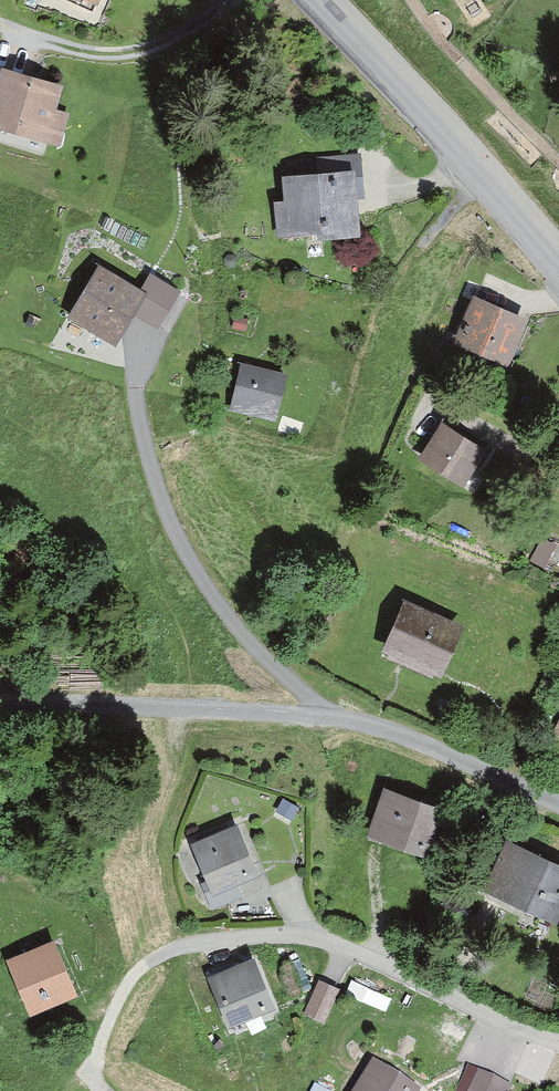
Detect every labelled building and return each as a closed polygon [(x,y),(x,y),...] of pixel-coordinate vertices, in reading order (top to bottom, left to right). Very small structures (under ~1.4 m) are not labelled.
[(3,109),(0,120),(0,122),(59,140),(66,117),(52,113),(59,90),(8,75),(0,101),(0,108),(3,109)] [(293,185),(295,209),(284,210),(287,238),(355,233),(352,199),(363,198),(360,162),(324,165),(326,182),(293,185)] [(141,283),(99,259),(68,311),(115,339),(132,310),(160,327),(184,287),(150,267),(141,283)] [(482,300),(470,339),(452,333),(448,343),(516,364),(520,355),(506,351),(519,311),(507,307),(509,301),(499,297),(497,304),(482,300)] [(289,373),(250,364),(238,412),(277,422),(289,373)] [(444,431),(429,456),(461,476),(478,450),(444,431)] [(406,594),(381,643),(440,673),(465,623),(406,594)] [(449,803),(387,783),(371,832),(433,852),(449,803)] [(232,834),(200,849),(211,875),(203,878),(216,907),(241,896),(235,881),(250,874),(232,834)] [(507,834),(488,889),(558,921),(558,854),(507,834)] [(36,1006),(69,991),(51,952),(18,966),(36,1006)] [(215,976),(218,982),(216,983),(234,1023),(266,1008),(248,968),(237,974),(234,967),(215,976)] [(307,1014),(323,1021),(336,991),(320,984),(307,1014)] [(374,1057),(353,1090),(420,1090),(423,1086),(374,1057)] [(478,1068),(468,1064),(456,1090),(468,1090),(478,1068)] [(478,1068),(468,1090),(508,1090),(511,1083),(478,1068)]
